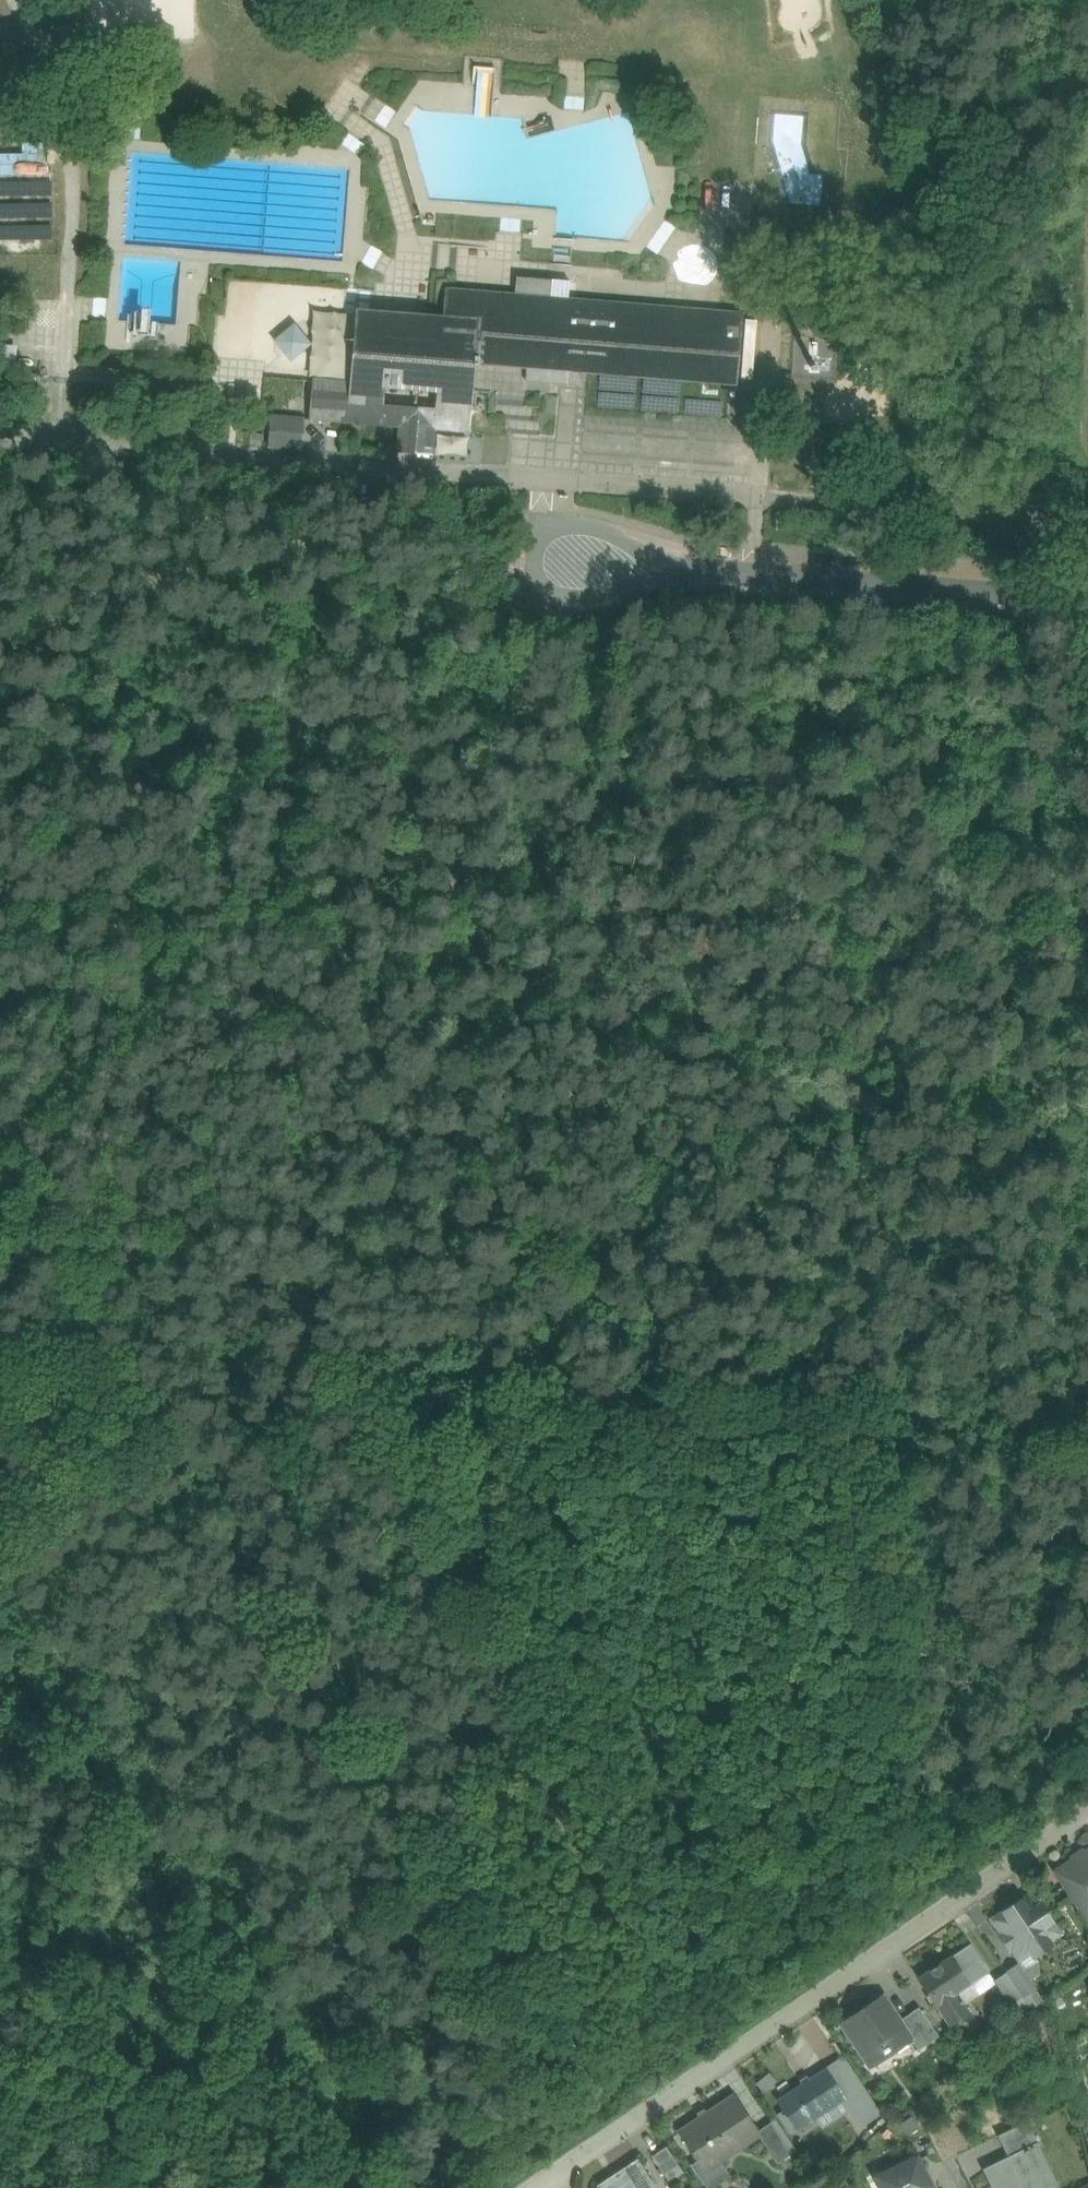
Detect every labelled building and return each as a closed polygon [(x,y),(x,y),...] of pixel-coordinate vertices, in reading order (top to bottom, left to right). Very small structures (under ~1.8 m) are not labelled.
[(620,304),(550,299),(552,280),(516,277),(514,298),(512,324),(529,325),(525,367),(614,374),(620,304)] [(441,409),(417,407),(415,429),(469,433),(475,366),(477,366),(478,363),(478,358),(475,358),(476,345),(493,346),(495,322),(486,321),(488,295),(452,293),(451,317),(442,316),(441,332),(371,326),(371,327),(368,354),(365,387),(367,387),(384,389),(442,393),(441,409)] [(502,365),(525,367),(529,325),(512,324),(514,298),(488,295),(486,321),(495,322),(493,346),(476,345),(475,358),(478,358),(478,363),(502,365)] [(723,313),(620,304),(614,374),(717,382),(720,354),(723,313)] [(740,314),(723,313),(720,354),(738,355),(742,313),(740,313),(740,314)] [(371,327),(360,326),(358,353),(368,354),(371,327)] [(291,327),(271,343),(288,364),(308,347),(291,327)] [(738,355),(720,354),(717,382),(734,384),(734,386),(736,386),(738,355)] [(349,382),(312,379),(308,420),(399,428),(401,407),(382,406),(384,389),(367,387),(366,406),(347,404),(349,382)] [(304,420),(270,418),(267,446),(301,449),(304,420)] [(433,441),(414,440),(413,452),(432,454),(433,441)] [(1084,1854),(1083,1852),(1072,1859),(1074,1861),(1058,1871),(1066,1883),(1063,1885),(1071,1897),(1074,1896),(1085,1914),(1087,1912),(1087,1851),(1084,1854)] [(1028,1910),(1021,1899),(991,1918),(1001,1933),(998,1935),(1008,1950),(1011,1948),(1018,1960),(1030,1952),(1033,1957),(1051,1945),(1044,1934),(1055,1927),(1039,1903),(1028,1910)] [(970,1943),(950,1956),(969,1984),(988,1971),(970,1943)] [(950,1956),(917,1978),(936,2006),(956,1992),(969,1984),(950,1956)] [(1034,1988),(1017,1963),(1005,1971),(1021,1995),(1022,1996),(1034,1988)] [(1005,1971),(992,1980),(1008,2004),(1021,1995),(1005,1971)] [(956,1992),(936,2006),(949,2025),(969,2012),(956,1992)] [(882,1994),(840,2023),(867,2063),(888,2049),(891,2054),(911,2040),(913,2039),(902,2023),(882,1994)] [(921,2010),(902,2023),(913,2039),(911,2040),(918,2050),(938,2036),(921,2010)] [(825,2070),(778,2100),(797,2129),(844,2098),(825,2070)] [(733,2095),(706,2113),(707,2114),(679,2133),(699,2162),(700,2162),(705,2171),(718,2162),(718,2163),(759,2135),(760,2135),(757,2131),(733,2095)] [(873,2119),(857,2095),(846,2103),(862,2127),(873,2119)] [(1026,2120),(996,2135),(1007,2158),(1027,2148),(1028,2149),(1037,2144),(1026,2120)] [(791,2154),(770,2122),(757,2131),(760,2135),(759,2135),(777,2163),(791,2154)] [(683,2171),(666,2146),(652,2156),(669,2181),(683,2171)] [(984,2169),(993,2187),(1047,2187),(1028,2149),(1027,2148),(1007,2158),(984,2169)] [(879,2174),(886,2187),(932,2187),(916,2155),(879,2174)] [(599,2185),(601,2187),(655,2187),(636,2161),(599,2185)]
